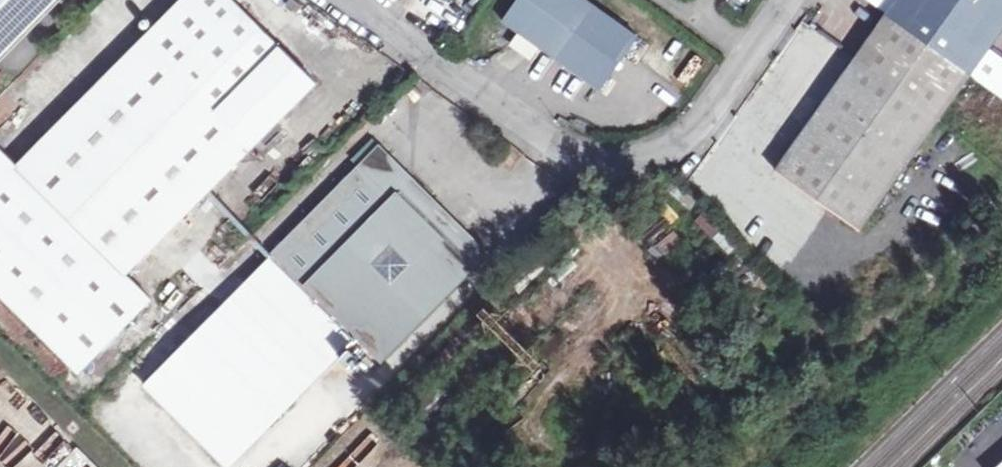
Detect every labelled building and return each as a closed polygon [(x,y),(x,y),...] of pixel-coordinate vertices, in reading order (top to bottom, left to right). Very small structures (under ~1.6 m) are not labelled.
[(0,173),(0,314),(68,380),(139,308),(113,283),(307,87),(217,0),(175,0),(3,176),(0,173)] [(48,0),(0,0),(0,48),(48,0)] [(572,0),(512,0),(495,23),(593,95),(631,43),(572,0)] [(852,62),(941,125),(1001,43),(1001,0),(897,0),(852,62)] [(941,125),(852,62),(771,173),(859,235),(941,125)] [(377,198),(397,177),(365,145),(259,254),(266,261),(353,345),(372,363),(463,267),(438,243),(451,229),(420,199),(400,221),(377,198)] [(400,221),(420,199),(397,177),(377,198),(400,221)] [(438,243),(463,267),(475,254),(451,229),(438,243)] [(266,261),(144,385),(227,466),(233,466),(353,345),(266,261)] [(58,466),(93,466),(94,466),(80,449),(58,466)]
